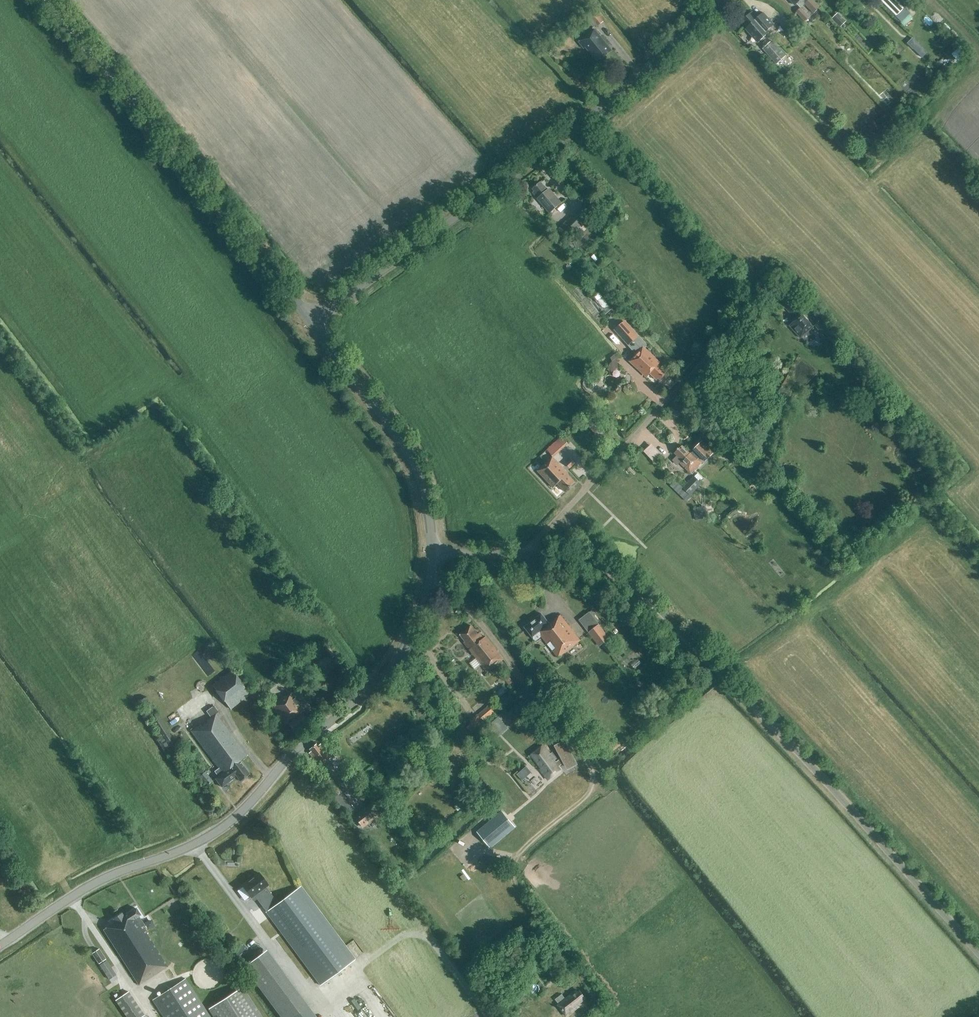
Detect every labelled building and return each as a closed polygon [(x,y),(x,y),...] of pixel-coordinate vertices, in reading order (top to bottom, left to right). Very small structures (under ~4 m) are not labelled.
[(820,7),(813,0),(809,0),(805,4),(813,13),(820,7)] [(904,8),(896,0),(880,0),(896,16),(904,8)] [(805,21),(809,17),(801,8),(797,12),(805,21)] [(598,26),(604,21),(596,11),(590,16),(598,26)] [(841,25),(847,20),(838,11),(833,16),(841,25)] [(758,18),(752,12),(742,21),(747,28),(746,29),(758,42),(770,32),(768,30),(774,24),(764,13),(758,18)] [(612,51),(594,29),(578,42),(584,49),(585,48),(598,63),(612,51)] [(777,64),(786,56),(772,41),(763,49),(777,64)] [(922,58),(928,52),(918,43),(913,49),(922,58)] [(547,191),(540,182),(533,188),(535,191),(533,192),(550,213),(561,205),(548,190),(547,191)] [(577,230),(591,215),(581,206),(567,220),(577,230)] [(603,297),(599,292),(594,296),(598,301),(603,297)] [(797,305),(789,296),(783,302),(786,305),(784,306),(794,317),(791,321),(793,323),(789,326),(801,339),(802,337),(807,342),(813,336),(809,332),(814,327),(800,312),(804,309),(799,303),(797,305)] [(657,378),(660,381),(667,373),(659,365),(661,363),(645,348),(647,345),(625,321),(614,330),(636,354),(630,361),(647,377),(650,374),(656,379),(657,378)] [(618,357),(617,353),(610,358),(612,362),(608,365),(611,372),(619,369),(616,360),(618,357)] [(778,405),(783,400),(777,394),(772,399),(778,405)] [(607,431),(596,416),(586,424),(598,438),(607,431)] [(702,440),(692,451),(698,458),(700,457),(705,462),(715,452),(702,440)] [(644,448),(653,460),(661,454),(652,442),(644,448)] [(554,444),(548,450),(553,455),(559,450),(554,444)] [(689,453),(682,446),(674,453),(676,455),(673,459),(678,465),(680,463),(690,474),(702,462),(698,458),(692,451),(689,453)] [(729,447),(724,451),(734,461),(738,457),(729,447)] [(552,457),(537,471),(553,488),(557,484),(565,492),(575,482),(568,474),(552,457)] [(571,459),(566,464),(570,467),(571,468),(575,464),(571,459)] [(691,495),(702,483),(694,476),(683,487),(691,495)] [(706,517),(705,505),(694,506),(695,518),(706,517)] [(599,647),(610,639),(590,612),(579,620),(599,647)] [(549,624),(541,614),(524,627),(535,641),(541,637),(557,658),(580,641),(560,616),(549,624)] [(478,634),(471,626),(460,635),(465,641),(464,642),(475,657),(468,662),(474,669),(481,664),(488,672),(498,664),(497,662),(503,658),(485,637),(483,638),(479,633),(478,634)] [(608,641),(602,646),(609,653),(615,648),(608,641)] [(329,659),(335,655),(327,646),(322,650),(329,659)] [(231,709),(250,694),(231,670),(213,685),(231,709)] [(304,711),(291,693),(286,697),(285,696),(271,706),(285,725),(288,723),(294,732),(307,723),(300,713),(304,711)] [(484,722),(496,711),(490,705),(478,715),(484,722)] [(240,781),(249,775),(239,761),(246,756),(215,714),(218,712),(213,706),(206,711),(210,718),(191,732),(192,734),(218,769),(214,772),(218,777),(215,779),(221,787),(236,776),(240,781)] [(499,715),(488,725),(497,736),(509,726),(499,715)] [(578,765),(564,740),(554,746),(561,758),(556,762),(555,761),(557,758),(552,752),(551,754),(544,745),(530,755),(540,769),(539,770),(548,781),(562,770),(560,766),(563,763),(567,770),(578,765)] [(330,756),(320,743),(317,745),(316,743),(309,749),(311,751),(308,753),(318,765),(330,756)] [(522,779),(532,771),(526,764),(517,773),(522,779)] [(207,786),(213,781),(205,772),(199,776),(207,786)] [(334,797),(341,792),(330,779),(323,784),(334,797)] [(362,827),(379,813),(372,803),(354,817),(362,827)] [(490,847),(515,827),(502,810),(477,831),(490,847)] [(278,903),(265,886),(268,884),(258,871),(240,884),(250,898),(254,895),(266,912),(320,985),(354,959),(300,886),(278,903)] [(144,925),(138,916),(140,915),(136,908),(123,916),(121,913),(112,919),(115,922),(103,930),(139,985),(167,967),(142,927),(144,925)] [(98,963),(106,958),(99,948),(92,953),(98,963)] [(244,968),(262,992),(285,975),(267,950),(244,968)] [(109,979),(116,975),(107,960),(99,965),(109,979)] [(185,979),(152,1000),(163,1016),(210,1016),(185,979)] [(243,986),(208,1008),(213,1016),(263,1016),(243,986)] [(144,1014),(129,991),(115,1000),(126,1016),(140,1016),(144,1014)] [(559,1004),(558,1005),(566,1015),(577,1006),(576,1004),(584,997),(579,991),(577,992),(575,991),(565,999),(562,994),(555,999),(559,1004)]
